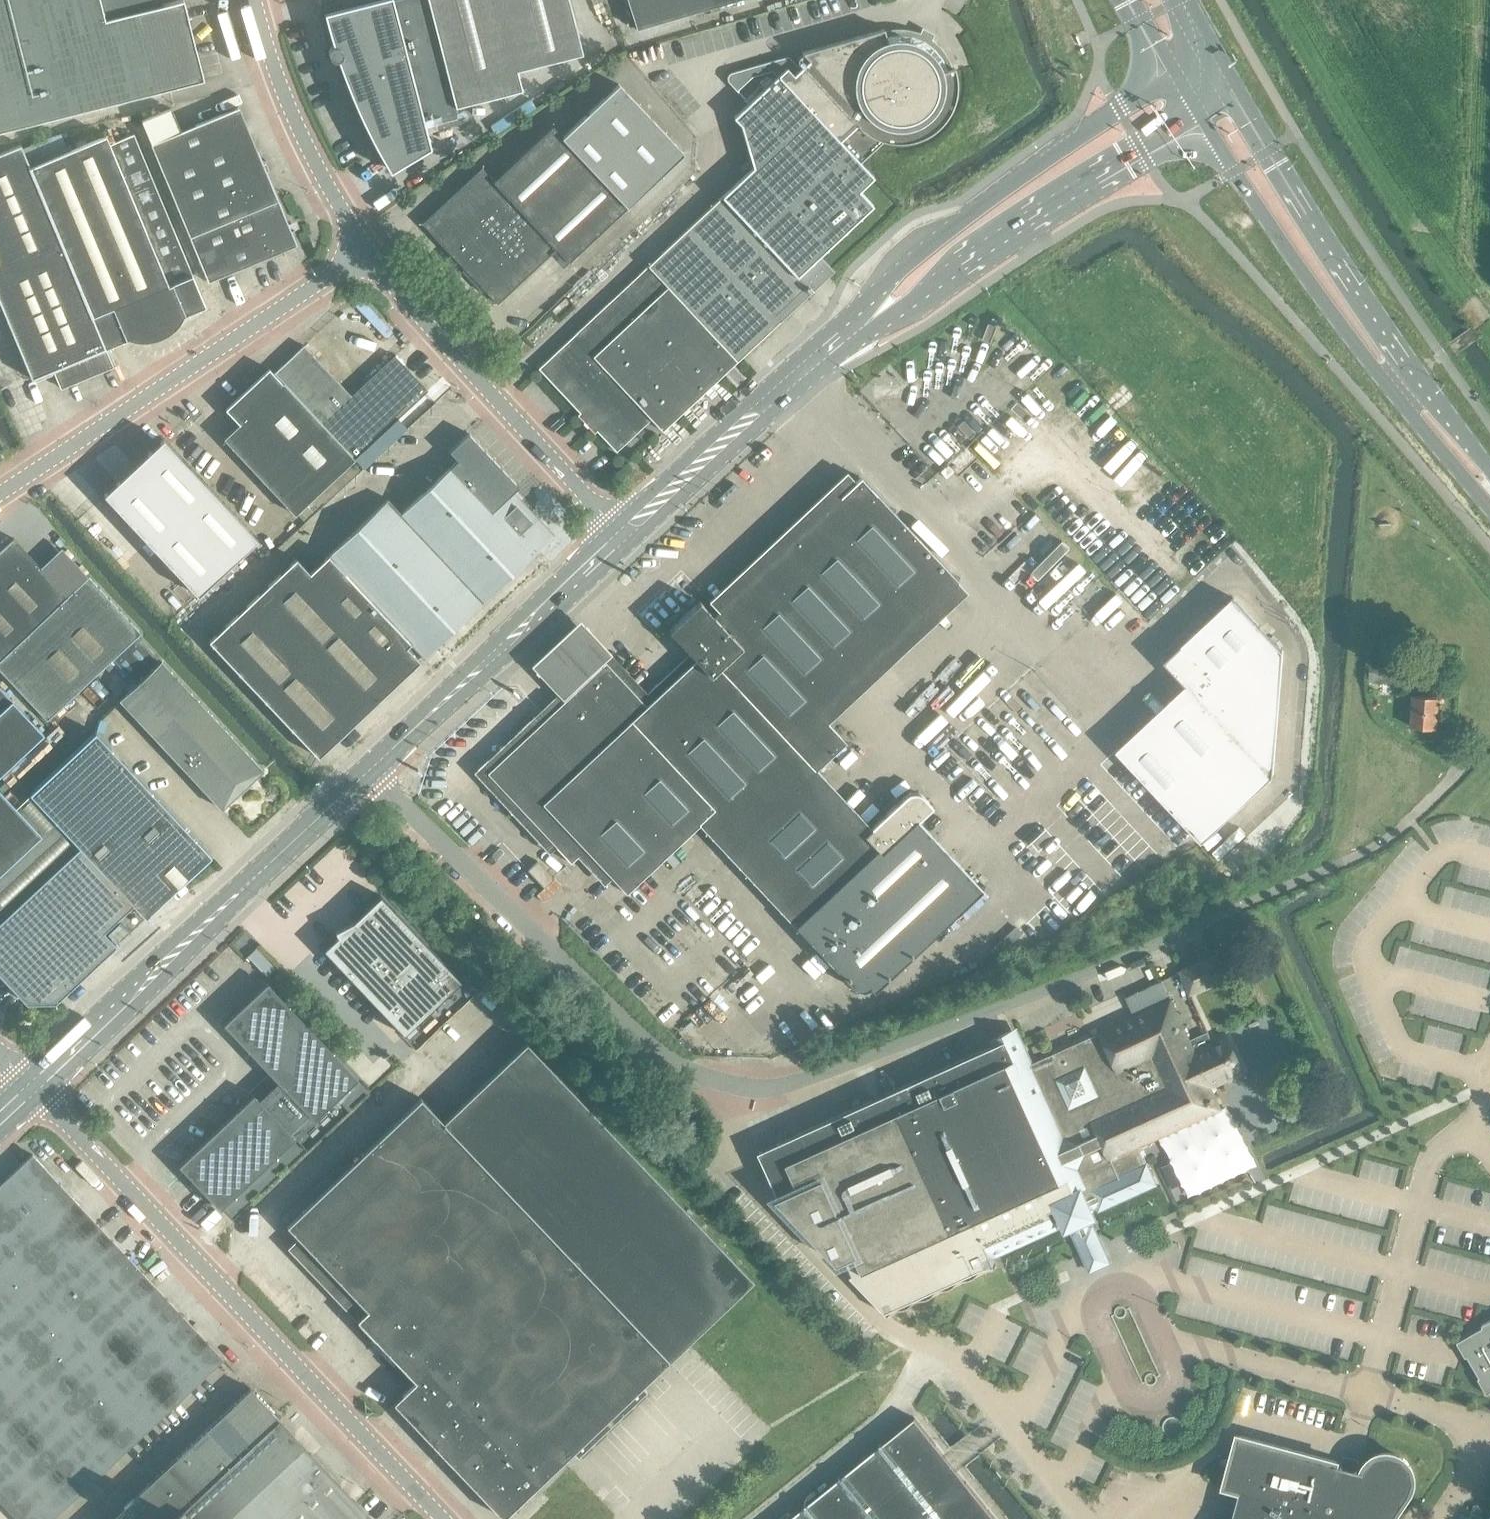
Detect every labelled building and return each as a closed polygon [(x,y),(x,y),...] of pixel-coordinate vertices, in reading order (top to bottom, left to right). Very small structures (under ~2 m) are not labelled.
[(202,79),(184,0),(177,0),(105,18),(101,0),(0,0),(0,130),(202,79)] [(583,55),(569,0),(391,0),(347,11),(349,20),(327,25),(334,46),(332,47),(331,47),(331,48),(330,49),(329,50),(329,52),(329,53),(329,54),(329,55),(330,56),(330,57),(332,59),(333,59),(335,60),(336,60),(338,60),(345,79),(363,75),(380,143),(464,122),(460,106),(522,91),(517,71),(583,55)] [(643,29),(714,7),(737,0),(633,0),(643,29)] [(754,167),(723,196),(812,292),(813,291),(799,276),(874,206),(861,191),(875,178),(861,163),(885,141),(893,143),(901,143),(908,142),(914,141),(919,140),(924,136),(932,133),(937,129),(941,126),(944,122),(949,115),(952,109),(955,102),(956,97),(957,89),(957,82),(956,75),(954,67),(946,70),(942,61),(937,54),(933,49),(930,46),(933,40),(919,32),(914,38),(909,36),(898,35),(886,36),(884,28),(802,52),(809,60),(794,74),(787,67),(734,117),(741,125),(754,167)] [(685,152),(620,83),(563,137),(553,126),(494,181),(482,167),(422,224),(498,304),(557,249),(569,262),(628,206),(685,152)] [(209,282),(297,246),(279,200),(240,107),(181,131),(172,107),(142,119),(190,237),(209,282)] [(31,167),(107,347),(128,338),(161,337),(183,314),(205,305),(134,135),(110,145),(106,135),(31,167)] [(31,167),(22,144),(0,153),(0,299),(33,379),(54,370),(62,388),(115,366),(107,347),(31,167)] [(539,368),(617,452),(652,419),(663,431),(812,292),(723,196),(539,368)] [(971,371),(1011,334),(1003,325),(963,363),(971,371)] [(352,396),(304,345),(274,374),(269,369),(226,409),(240,424),(224,439),(295,515),(428,390),(395,355),(352,396)] [(1002,397),(1039,362),(1033,356),(996,391),(1002,397)] [(555,535),(514,492),(519,487),(469,434),(450,452),(458,460),(402,513),(388,499),(310,573),(296,558),(209,641),(319,756),(420,661),(407,647),(411,643),(424,658),(555,535)] [(261,544),(162,439),(108,490),(207,596),(261,544)] [(647,706),(606,662),(566,699),(488,773),(571,862),(577,856),(604,884),(612,877),(626,892),(700,824),(854,989),(855,990),(857,991),(859,992),(860,992),(862,992),(865,991),(867,991),(869,990),(870,988),(874,993),(982,891),(918,823),(934,808),(921,794),(914,792),(907,794),(870,827),(816,769),(846,742),(828,723),(968,592),(958,583),(959,582),(861,478),(714,617),(700,601),(669,630),(696,660),(647,706)] [(14,538),(0,551),(0,669),(48,720),(141,632),(89,576),(69,596),(14,538)] [(1085,598),(1094,608),(1114,589),(1106,580),(1099,587),(1089,577),(1055,609),(1064,618),(1085,598)] [(1186,684),(1118,751),(1203,842),(1273,775),(1282,651),(1233,598),(1165,661),(1186,684)] [(533,667),(566,699),(606,662),(611,657),(580,624),(533,667)] [(222,809),(264,770),(162,660),(120,700),(222,809)] [(1402,683),(1403,665),(1371,663),(1370,681),(1402,683)] [(955,699),(971,676),(961,670),(946,692),(955,699)] [(1444,702),(1448,671),(1431,670),(1429,696),(1416,695),(1413,727),(1436,729),(1438,701),(1444,702)] [(956,724),(985,678),(975,672),(946,718),(956,724)] [(1022,713),(1032,703),(1014,685),(1004,695),(1022,713)] [(23,738),(37,725),(0,686),(0,760),(23,738)] [(212,856),(96,732),(30,793),(80,846),(0,922),(0,974),(27,1003),(56,1003),(117,945),(105,931),(134,904),(147,918),(212,856)] [(1146,791),(1129,772),(1120,780),(1137,798),(1146,791)] [(42,835),(0,790),(0,874),(42,835)] [(544,888),(554,878),(538,861),(528,870),(544,888)] [(404,1034),(460,981),(380,896),(324,950),(404,1034)] [(488,941),(497,933),(487,922),(478,930),(488,941)] [(315,1119),(357,1078),(268,984),(225,1024),(279,1081),(259,1100),(254,1095),(180,1165),(221,1208),(294,1138),(290,1133),(310,1114),(315,1119)] [(1195,1051),(1172,1000),(1090,1037),(1031,1063),(1018,1034),(759,1152),(780,1197),(778,1198),(839,1262),(847,1258),(854,1273),(851,1274),(889,1315),(996,1265),(996,1264),(995,1265),(991,1257),(1057,1228),(1056,1226),(1063,1223),(1066,1230),(1074,1227),(1081,1243),(1095,1237),(1087,1221),(1095,1217),(1092,1210),(1098,1207),(1100,1210),(1156,1185),(1139,1147),(1221,1110),(1211,1087),(1243,1073),(1227,1037),(1195,1051)] [(753,1280),(527,1042),(443,1121),(421,1098),(287,1225),(367,1310),(357,1320),(415,1381),(393,1402),(503,1517),(753,1280)] [(1034,1053),(1042,1050),(1039,1043),(1031,1047),(1034,1053)] [(223,1358),(32,1155),(0,1185),(0,1502),(16,1518),(52,1518),(223,1358)] [(1482,1326),(1483,1328),(1457,1343),(1466,1357),(1467,1356),(1478,1375),(1476,1376),(1487,1394),(1489,1392),(1489,1321),(1482,1326)] [(370,1516),(326,1469),(327,1469),(250,1387),(132,1498),(133,1499),(111,1518),(367,1518),(370,1516)] [(916,1419),(792,1518),(996,1518),(916,1419)] [(1234,1440),(1221,1491),(1236,1495),(1230,1518),(1393,1518),(1406,1500),(1410,1493),(1411,1488),(1411,1482),(1410,1474),(1408,1471),(1406,1466),(1401,1462),(1394,1458),(1387,1457),(1381,1457),(1377,1457),(1371,1459),(1367,1461),(1362,1466),(1359,1473),(1234,1440)] [(561,1505),(584,1481),(563,1461),(540,1485),(561,1505)]
